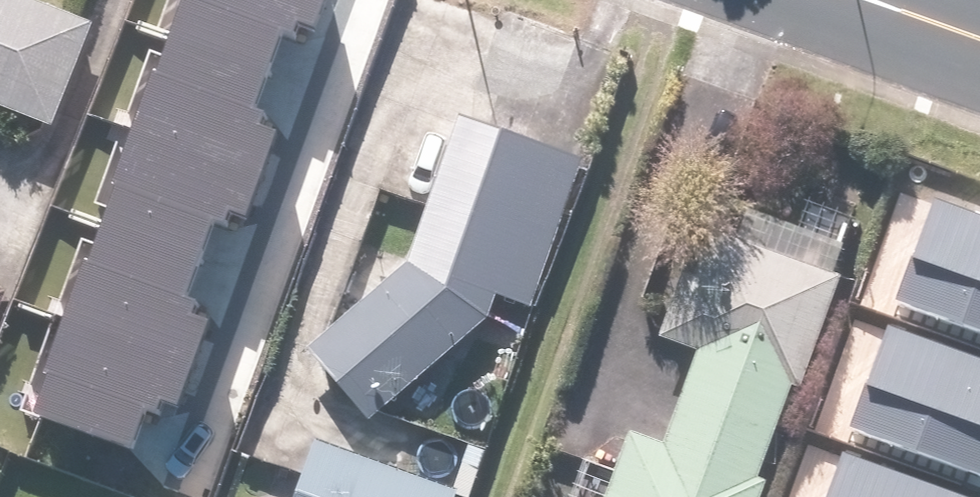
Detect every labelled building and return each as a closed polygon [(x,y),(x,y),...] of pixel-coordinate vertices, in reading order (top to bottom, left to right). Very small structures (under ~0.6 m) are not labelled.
[(66,121),(102,19),(49,0),(0,0),(0,98),(66,121)] [(45,407),(160,447),(213,298),(182,287),(209,212),(239,223),(281,103),(255,94),(281,21),(307,30),(317,0),(188,0),(162,74),(175,78),(139,181),(128,178),(98,263),(109,266),(73,367),(61,363),(45,407)] [(589,168),(469,121),(418,257),(316,345),(376,414),(515,295),(535,303),(589,168)] [(892,300),(979,335),(979,211),(935,193),(892,300)] [(802,383),(813,386),(859,240),(730,200),(707,274),(690,269),(668,338),(708,351),(680,439),(642,427),(620,496),(766,496),(802,383)] [(14,285),(0,280),(0,323),(14,285)] [(857,424),(979,473),(979,350),(900,318),(857,424)] [(321,437),(303,496),(463,496),(467,486),(321,437)] [(828,496),(978,496),(849,446),(828,496)]
